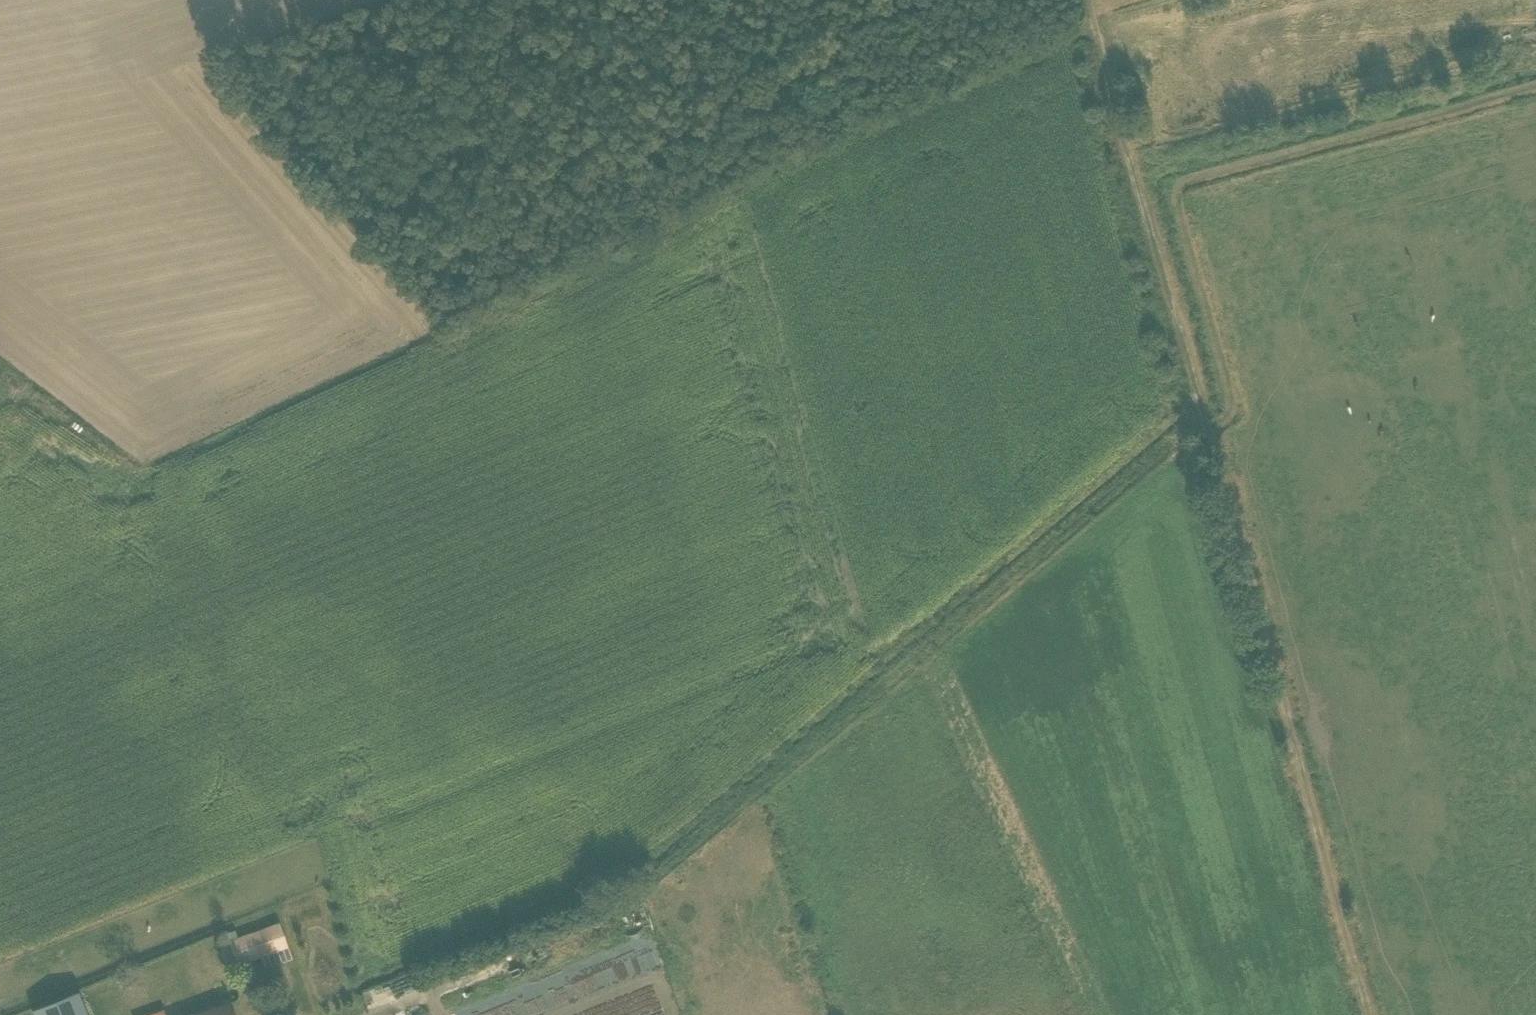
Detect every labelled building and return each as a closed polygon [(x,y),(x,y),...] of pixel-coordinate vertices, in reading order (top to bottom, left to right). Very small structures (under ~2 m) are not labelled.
[(268,927),(237,938),(234,930),(226,933),(237,965),(260,957),(265,968),(292,958),(279,923),(268,927)] [(78,992),(32,1011),(34,1014),(87,1014),(78,992)] [(228,1004),(199,1014),(232,1014),(228,1004)]
